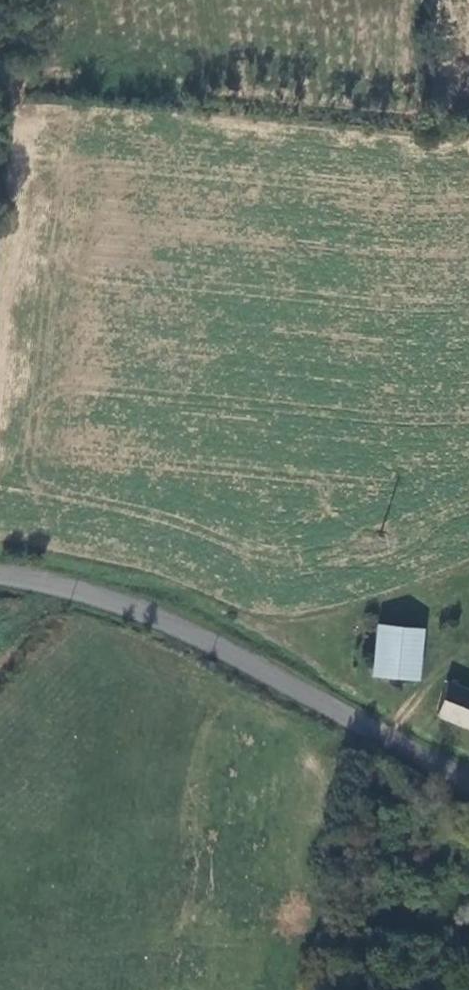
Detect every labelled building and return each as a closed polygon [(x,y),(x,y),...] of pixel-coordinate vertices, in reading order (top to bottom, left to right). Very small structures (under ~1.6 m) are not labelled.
[(416,681),(421,631),(378,627),(374,677),(416,681)] [(447,681),(438,716),(468,728),(468,690),(447,681)]
